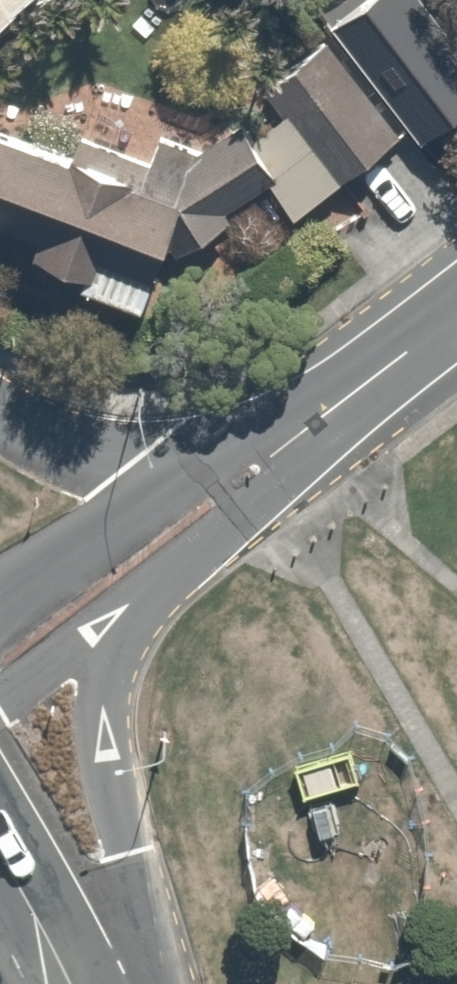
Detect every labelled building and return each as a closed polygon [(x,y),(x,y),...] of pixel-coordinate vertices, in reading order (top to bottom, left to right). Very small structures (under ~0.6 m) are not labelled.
[(63,0),(0,0),(0,49),(63,0)] [(46,258),(41,274),(166,316),(186,254),(220,265),(238,209),(285,180),(249,124),(209,149),(165,135),(154,167),(78,142),(72,161),(0,138),(0,243),(46,258)]
